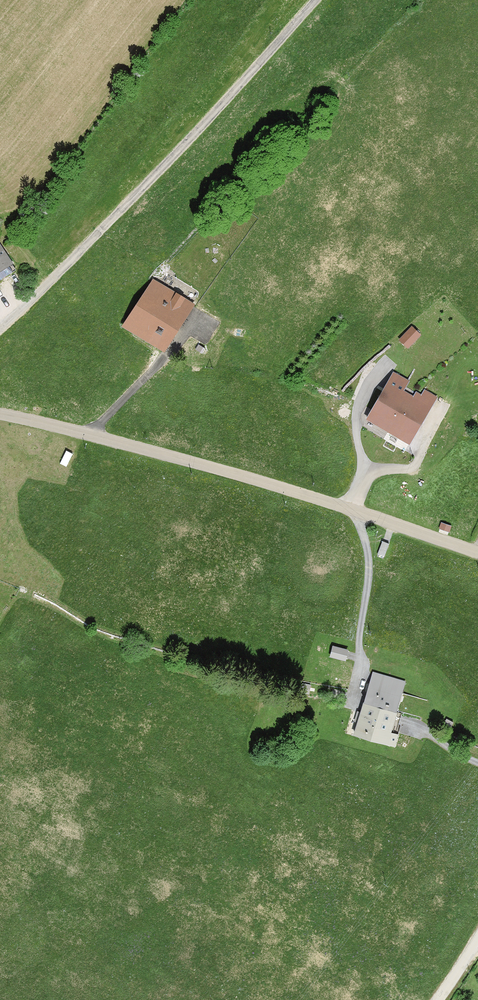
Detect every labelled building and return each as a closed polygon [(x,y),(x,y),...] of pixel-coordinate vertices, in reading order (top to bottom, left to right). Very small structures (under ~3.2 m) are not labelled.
[(2,269),(9,264),(1,251),(0,249),(0,270),(2,269)] [(129,317),(123,325),(162,349),(172,334),(175,335),(178,330),(175,328),(190,305),(152,281),(129,317)] [(122,313),(117,321),(123,325),(129,317),(122,313)] [(397,338),(407,348),(421,334),(411,324),(397,338)] [(370,410),(366,417),(408,442),(425,413),(431,403),(420,397),(417,402),(401,392),(407,382),(392,374),(370,410)] [(65,451),(58,462),(64,466),(71,454),(65,451)] [(439,521),(438,527),(449,530),(451,523),(439,521)] [(382,541),(376,554),(382,556),(388,544),(382,541)] [(331,642),(328,654),(345,659),(348,647),(331,642)] [(365,692),(363,702),(394,710),(395,711),(399,695),(402,682),(371,674),(365,692)] [(390,731),(395,711),(394,710),(363,702),(354,734),(393,745),(397,733),(390,731)] [(445,722),(440,730),(447,734),(451,725),(445,722)]
